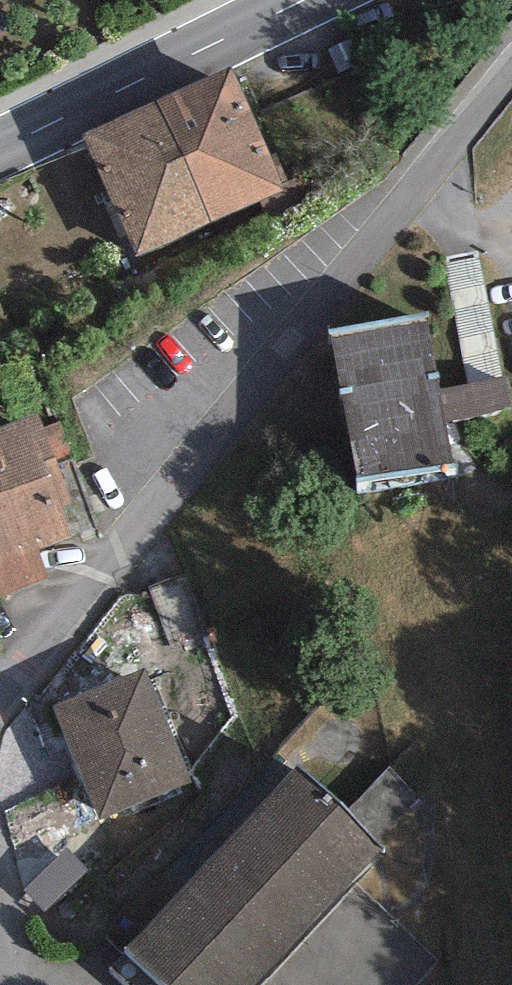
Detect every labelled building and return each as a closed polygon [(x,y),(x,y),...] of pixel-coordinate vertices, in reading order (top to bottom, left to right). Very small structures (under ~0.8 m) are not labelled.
[(212,222),(281,190),(231,67),(157,100),(212,222)] [(137,256),(212,222),(157,100),(82,134),(137,256)] [(427,312),(329,329),(356,479),(453,461),(446,421),(444,410),(440,389),(427,312)] [(508,375),(440,389),(444,410),(446,421),(511,407),(511,396),(508,375)] [(49,582),(38,550),(72,537),(61,508),(70,504),(55,463),(74,456),(60,421),(42,429),(37,414),(0,428),(0,600),(49,582)] [(208,631),(185,574),(149,588),(172,645),(208,631)] [(192,782),(144,669),(53,707),(101,821),(192,782)] [(388,765),(346,813),(297,764),(124,947),(128,951),(111,971),(125,984),(419,984),(439,964),(392,921),(432,887),(410,806),(419,796),(388,765)] [(44,913),(86,870),(66,849),(23,892),(44,913)]
